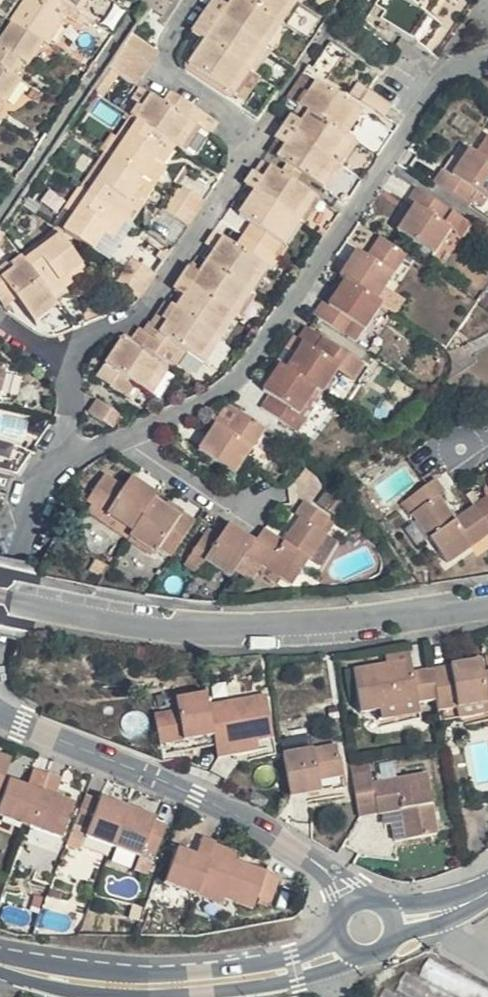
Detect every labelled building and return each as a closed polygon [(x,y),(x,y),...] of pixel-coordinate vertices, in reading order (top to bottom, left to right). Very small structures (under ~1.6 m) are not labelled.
[(11,15),(48,40),(66,16),(54,8),(59,0),(21,0),(11,15)] [(261,0),(219,0),(216,5),(267,41),(284,16),(261,0)] [(284,16),(295,0),(261,0),(284,16)] [(381,4),(391,14),(387,20),(439,55),(476,0),(384,0),(381,4)] [(267,41),(216,5),(207,18),(217,24),(210,36),(251,65),(267,41)] [(48,40),(11,15),(0,30),(0,61),(12,69),(18,59),(30,65),(48,40)] [(207,18),(200,29),(205,33),(210,36),(217,24),(207,18)] [(251,65),(210,36),(205,33),(196,47),(200,50),(192,63),(197,70),(231,94),(251,65)] [(136,37),(130,47),(151,62),(157,51),(136,37)] [(122,58),(143,73),(151,62),(130,47),(122,58)] [(137,82),(143,73),(122,58),(115,68),(137,82)] [(0,61),(0,98),(6,101),(24,77),(12,69),(0,61)] [(238,108),(258,123),(278,93),(258,79),(238,108)] [(314,111),(340,128),(355,105),(316,79),(308,92),(304,89),(297,98),(314,111)] [(375,90),(367,101),(388,116),(397,105),(375,90)] [(139,119),(144,121),(182,148),(200,159),(216,137),(198,126),(191,120),(198,108),(175,93),(168,104),(160,99),(153,110),(148,107),(139,119)] [(222,124),(198,108),(191,120),(198,126),(216,137),(222,124)] [(290,131),(341,165),(347,157),(358,141),(340,128),(314,111),(305,125),(298,120),(290,131)] [(144,121),(117,159),(148,180),(160,188),(171,173),(167,170),(182,148),(144,121)] [(341,165),(290,131),(282,145),(292,151),(285,162),(325,190),(341,165)] [(358,141),(347,157),(366,169),(376,153),(358,141)] [(292,151),(282,145),(274,155),(285,162),(292,151)] [(106,152),(82,187),(92,194),(117,159),(106,152)] [(136,197),(148,180),(117,159),(92,194),(131,220),(145,202),(136,197)] [(259,190),(303,221),(319,197),(278,170),(267,163),(258,177),(252,185),(259,190)] [(477,194),(467,187),(457,200),(487,222),(487,178),(477,194)] [(66,231),(92,194),(82,187),(55,224),(66,231)] [(173,201),(196,216),(203,205),(180,190),(173,201)] [(285,246),(303,221),(259,190),(248,205),(253,207),(245,218),(258,227),(250,238),(278,257),(285,246)] [(131,220),(92,194),(66,231),(97,252),(108,238),(116,242),(131,220)] [(188,228),(196,216),(173,201),(165,213),(188,228)] [(477,234),(440,209),(431,222),(436,227),(420,251),(456,276),(473,251),(468,248),(477,234)] [(62,237),(57,232),(24,256),(28,262),(62,237)] [(28,262),(55,300),(73,289),(63,274),(78,266),(62,237),(28,262)] [(130,266),(124,275),(147,290),(153,280),(172,252),(150,237),(130,266)] [(210,260),(213,262),(253,291),(269,269),(278,257),(250,238),(242,250),(229,242),(222,253),(217,250),(210,260)] [(222,253),(229,242),(225,239),(217,250),(222,253)] [(55,300),(28,262),(24,256),(11,263),(15,271),(4,278),(0,271),(0,295),(5,302),(14,295),(31,324),(59,306),(55,300)] [(206,273),(213,262),(210,260),(206,257),(198,268),(206,273)] [(367,298),(397,320),(408,303),(427,275),(400,257),(389,275),(379,269),(362,294),(367,298)] [(236,315),(253,291),(213,262),(206,273),(198,268),(189,283),(236,315)] [(15,271),(11,263),(0,269),(0,271),(4,278),(15,271)] [(147,290),(124,275),(117,286),(139,301),(147,290)] [(181,310),(220,338),(236,315),(189,283),(181,294),(189,299),(181,310)] [(397,320),(367,298),(346,329),(343,327),(337,335),(370,359),(378,349),(383,351),(402,323),(397,320)] [(202,363),(220,338),(181,310),(176,307),(167,322),(170,324),(150,350),(171,365),(181,349),(202,363)] [(152,328),(139,343),(150,350),(170,324),(167,322),(164,319),(152,328)] [(169,374),(133,348),(111,377),(123,386),(114,398),(129,408),(138,395),(150,403),(169,374)] [(322,368),(307,390),(337,412),(342,415),(358,391),(372,402),(382,387),(362,373),(359,376),(324,353),(317,364),(322,368)] [(1,399),(8,371),(0,369),(0,399),(1,399)] [(320,436),(337,412),(307,390),(301,387),(284,413),(293,420),(285,432),(321,455),(330,443),(320,436)] [(92,414),(108,425),(113,423),(119,412),(101,400),(92,414)] [(261,430),(248,421),(233,442),(237,445),(247,450),(261,430)] [(285,447),(261,430),(247,450),(237,445),(218,471),(253,493),(285,447)] [(0,456),(0,478),(15,482),(22,463),(0,456)] [(109,513),(125,482),(105,472),(89,502),(109,513)] [(107,519),(152,547),(171,518),(175,513),(150,497),(144,507),(122,494),(107,519)] [(487,569),(487,522),(472,534),(454,512),(461,506),(453,494),(430,511),(419,519),(426,529),(467,583),(487,569)] [(171,518),(152,547),(147,555),(172,572),(175,567),(188,576),(213,538),(200,530),(197,535),(171,518)] [(283,549),(275,561),(265,574),(312,604),(347,555),(343,553),(352,539),(323,522),(314,534),(319,538),(303,561),(283,549)] [(250,596),(265,574),(275,561),(248,543),(240,555),(228,548),(203,583),(214,591),(223,579),(250,596)] [(434,670),(440,700),(442,713),(487,706),(487,687),(484,662),(434,670)] [(366,712),(440,700),(434,670),(415,672),(414,663),(359,671),(366,712)] [(219,736),(215,707),(213,691),(181,696),(183,712),(159,715),(164,754),(188,750),(204,748),(203,737),(219,736)] [(273,700),(215,707),(219,736),(221,745),(240,743),(241,754),(257,752),(280,750),(273,700)] [(442,713),(444,722),(487,715),(487,706),(442,713)] [(204,748),(221,745),(219,736),(203,737),(204,748)] [(240,743),(221,745),(223,758),(241,754),(240,743)] [(317,753),(316,746),(288,750),(289,757),(317,753)] [(348,778),(343,748),(317,753),(289,757),(295,798),(324,793),(322,782),(348,778)] [(189,759),(188,750),(164,754),(164,762),(189,759)] [(281,757),(280,750),(257,752),(258,761),(281,757)] [(15,818),(29,781),(3,772),(1,780),(0,780),(0,813),(15,818)] [(376,784),(375,772),(358,774),(365,820),(404,815),(409,847),(442,843),(431,775),(376,784)] [(48,848),(68,795),(56,791),(50,807),(31,801),(17,838),(48,848)] [(68,795),(48,848),(82,860),(95,824),(77,817),(83,801),(68,795)] [(131,868),(146,828),(119,819),(118,823),(104,818),(94,846),(107,851),(104,859),(131,868)] [(146,828),(131,868),(158,878),(161,870),(174,875),(184,848),(173,844),(175,839),(146,828)] [(216,920),(235,865),(237,860),(223,856),(215,875),(197,869),(183,908),(216,920)] [(253,872),(235,865),(216,920),(241,929),(244,920),(273,930),(278,913),(294,919),(302,898),(258,881),(250,879),(253,872)] [(260,874),(253,872),(250,879),(258,881),(260,874)]
